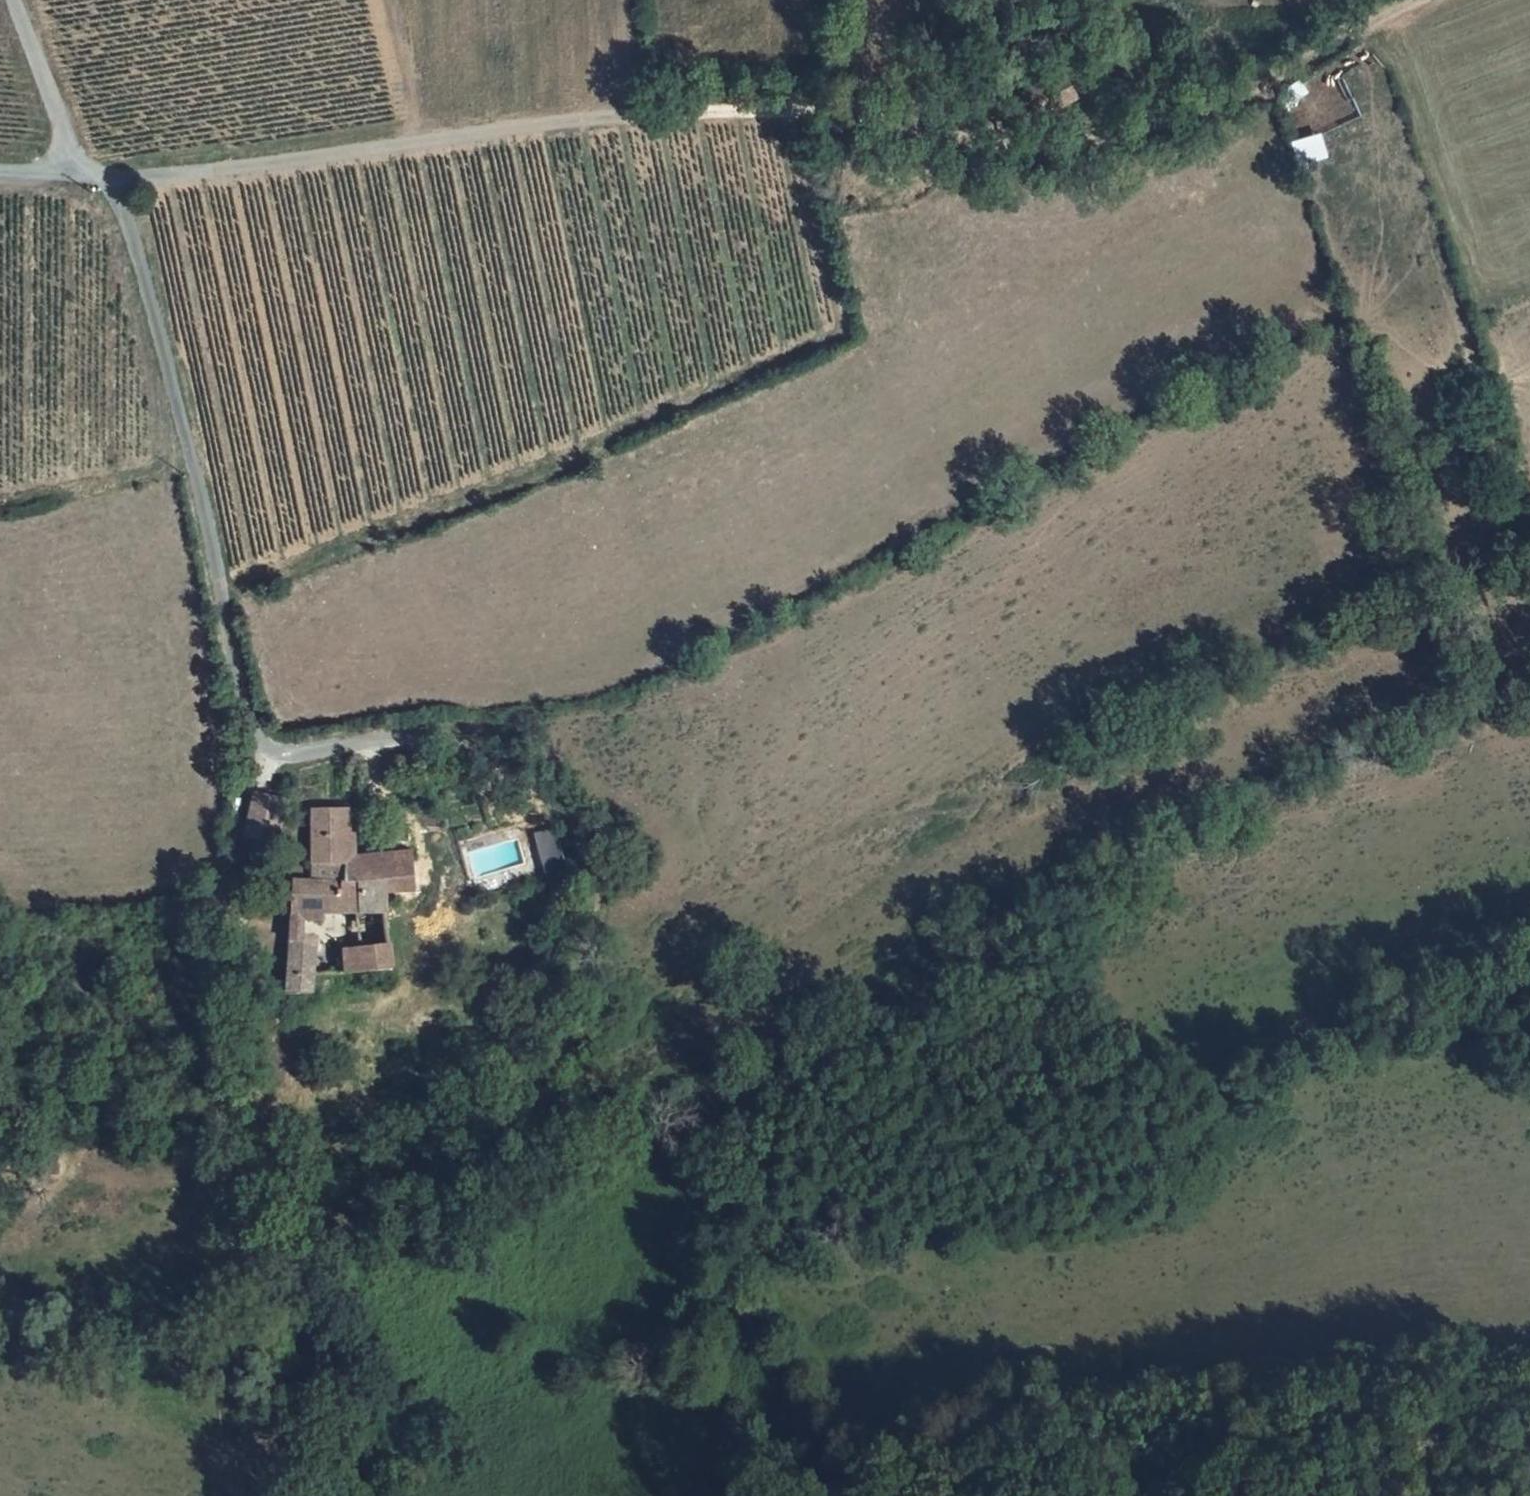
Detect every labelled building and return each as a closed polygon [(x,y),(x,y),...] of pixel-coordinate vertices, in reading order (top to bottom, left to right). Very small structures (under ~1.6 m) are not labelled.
[(1324,129),(1295,138),(1302,163),(1332,154),(1324,129)] [(268,840),(275,794),(242,789),(235,835),(268,840)] [(346,928),(284,933),(283,973),(382,966),(380,889),(407,888),(406,846),(341,848),(340,797),(303,799),(303,872),(286,873),(285,904),(345,899),(346,928)]
